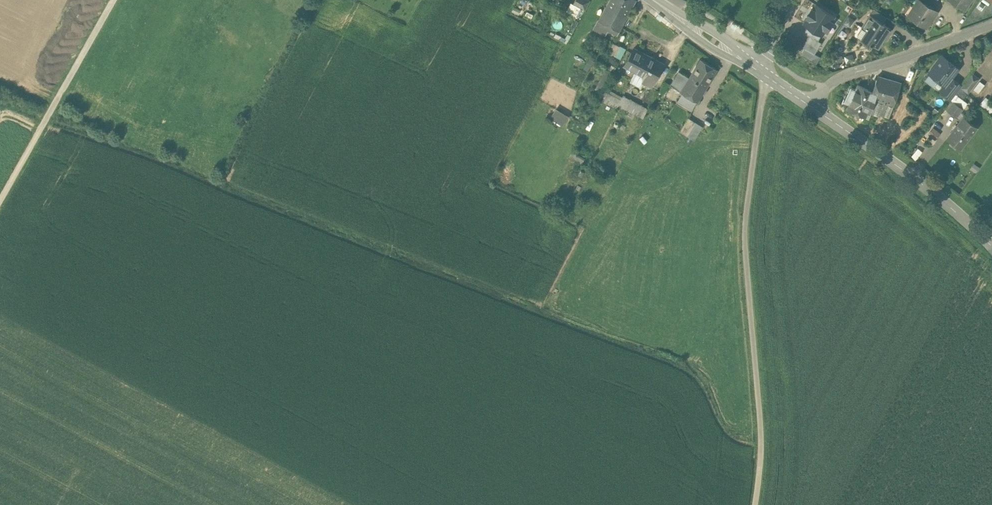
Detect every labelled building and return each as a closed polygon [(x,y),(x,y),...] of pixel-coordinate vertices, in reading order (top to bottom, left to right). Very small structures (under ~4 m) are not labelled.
[(599,19),(601,21),(609,25),(619,30),(635,0),(609,0),(599,19)] [(907,16),(924,28),(936,10),(922,0),(918,0),(907,16)] [(962,9),(967,0),(948,0),(962,9)] [(829,16),(811,6),(804,18),(811,21),(804,32),(809,36),(803,47),(805,48),(801,54),(816,63),(820,56),(815,53),(822,42),(818,40),(825,29),(822,28),(829,16)] [(883,22),(870,14),(869,15),(871,16),(863,27),(865,28),(860,35),(859,34),(858,36),(869,43),(868,44),(870,46),(872,43),(878,47),(884,38),(882,37),(885,32),(887,33),(890,28),(891,27),(883,22)] [(897,24),(886,17),(883,22),(891,27),(890,28),(893,30),(897,24)] [(609,25),(601,21),(596,29),(604,33),(609,25)] [(626,48),(620,45),(615,54),(621,58),(626,48)] [(649,56),(634,48),(625,65),(636,71),(640,73),(649,56)] [(958,67),(943,55),(929,72),(945,85),(951,77),(958,67)] [(664,64),(649,56),(640,73),(636,71),(631,81),(640,86),(643,80),(652,86),(664,64)] [(689,77),(681,90),(683,92),(698,101),(718,69),(700,58),(689,77)] [(604,66),(595,88),(600,90),(610,69),(604,66)] [(679,71),(671,84),(681,90),(689,77),(679,71)] [(972,73),(962,87),(968,92),(978,78),(972,73)] [(872,91),(858,84),(855,90),(850,88),(844,100),(849,103),(847,108),(864,116),(866,111),(869,112),(875,99),(893,105),(894,105),(901,82),(877,75),(872,91)] [(945,85),(940,91),(949,99),(960,84),(951,77),(945,85)] [(978,79),(973,88),(978,91),(983,83),(978,79)] [(614,95),(604,90),(599,99),(610,104),(614,95)] [(698,101),(683,92),(678,100),(693,109),(698,101)] [(622,99),(614,95),(610,104),(617,108),(622,99)] [(625,101),(622,106),(626,109),(632,99),(627,96),(625,101)] [(986,96),(980,104),(990,113),(991,111),(991,102),(986,96)] [(642,106),(632,99),(626,109),(628,109),(635,114),(637,115),(642,106)] [(893,105),(875,99),(869,112),(879,115),(879,113),(889,116),(893,105)] [(963,108),(953,100),(948,107),(946,109),(956,117),(963,108)] [(642,106),(637,115),(642,118),(647,109),(642,106)] [(554,107),(548,117),(561,125),(567,115),(554,107)] [(635,114),(628,109),(625,114),(632,118),(635,114)] [(703,125),(688,116),(680,130),(695,139),(703,125)] [(977,126),(964,116),(946,138),(959,148),(977,126)] [(941,133),(934,127),(929,133),(935,139),(941,133)]
